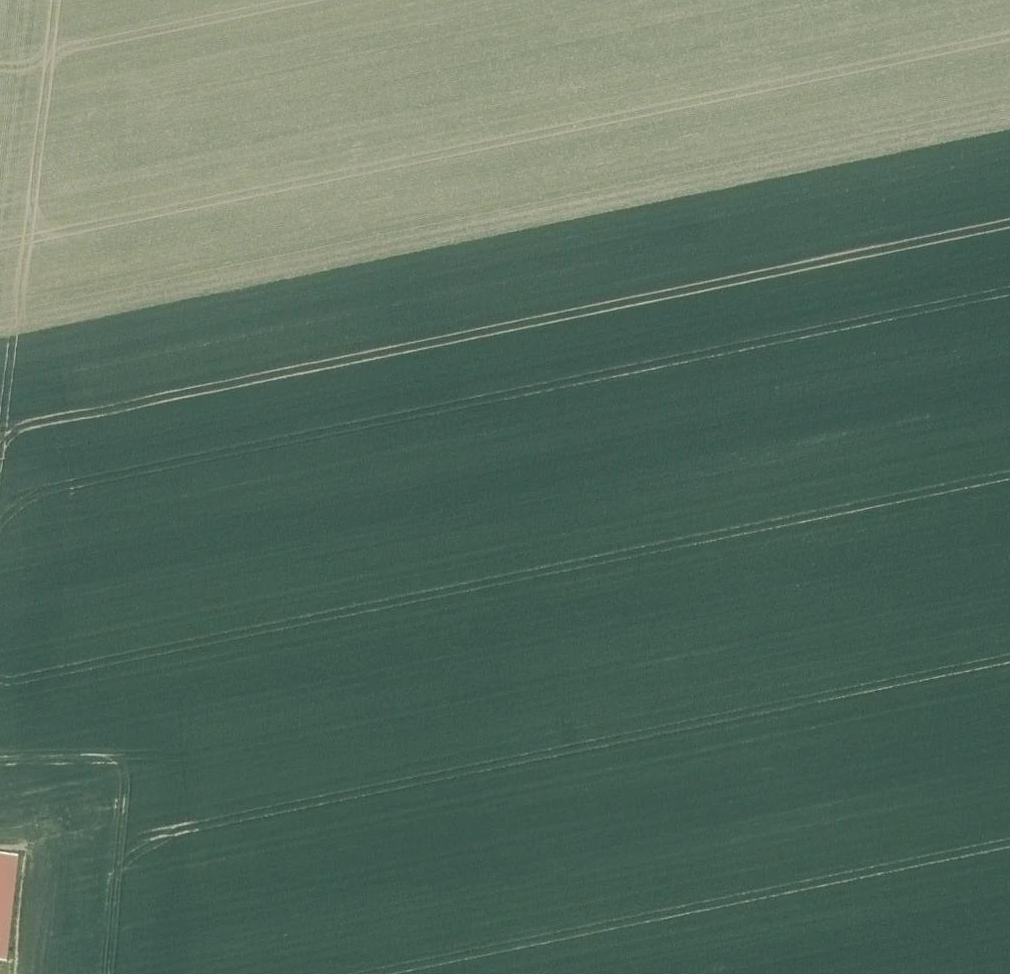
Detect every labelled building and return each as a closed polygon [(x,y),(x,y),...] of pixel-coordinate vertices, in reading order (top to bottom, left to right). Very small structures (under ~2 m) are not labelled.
[(7,964),(18,858),(0,856),(0,963),(7,964)]
